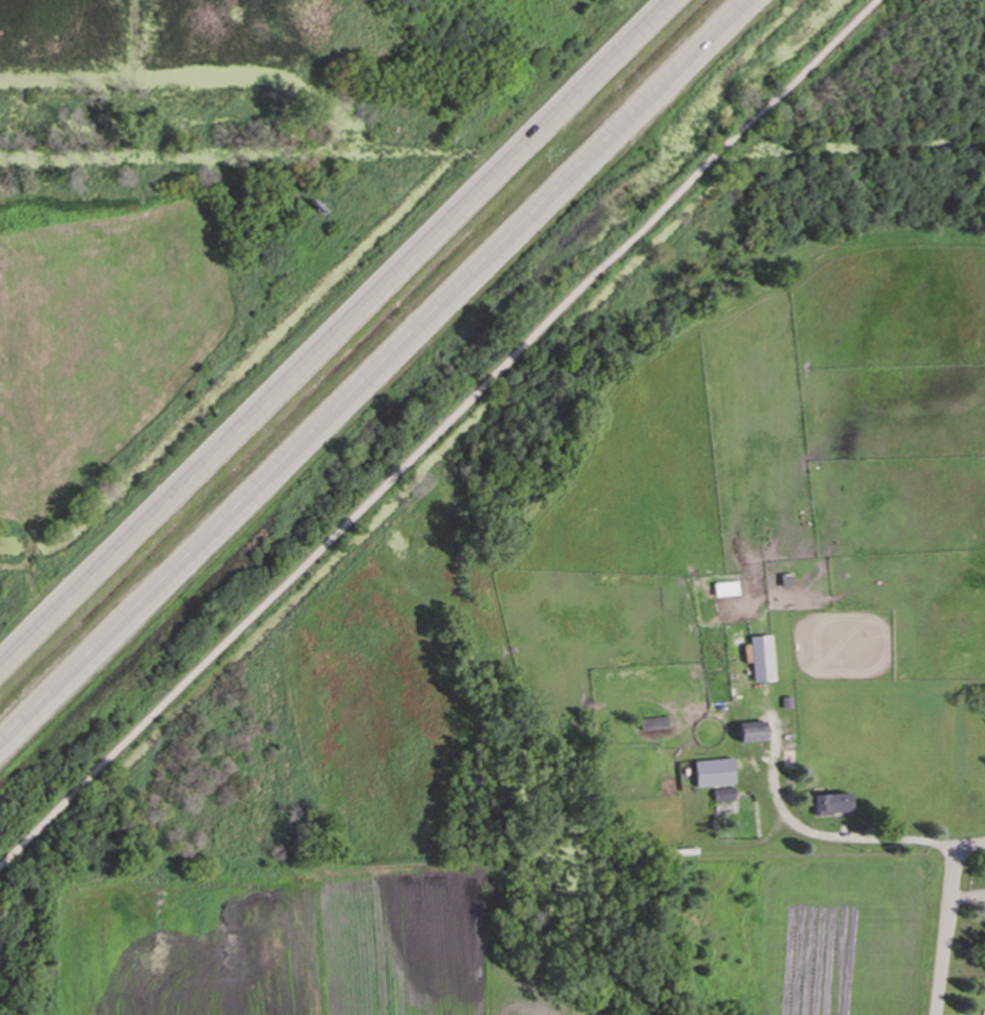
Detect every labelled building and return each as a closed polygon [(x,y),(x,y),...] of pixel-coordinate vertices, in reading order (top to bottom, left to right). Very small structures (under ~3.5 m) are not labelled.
[(739,599),(738,585),(716,585),(716,599),(739,599)] [(777,683),(773,637),(751,639),(754,684),(777,683)] [(743,744),(770,744),(770,729),(743,729),(743,744)] [(735,761),(696,763),(698,789),(737,786),(735,761)] [(816,796),(816,815),(855,815),(855,796),(816,796)]
